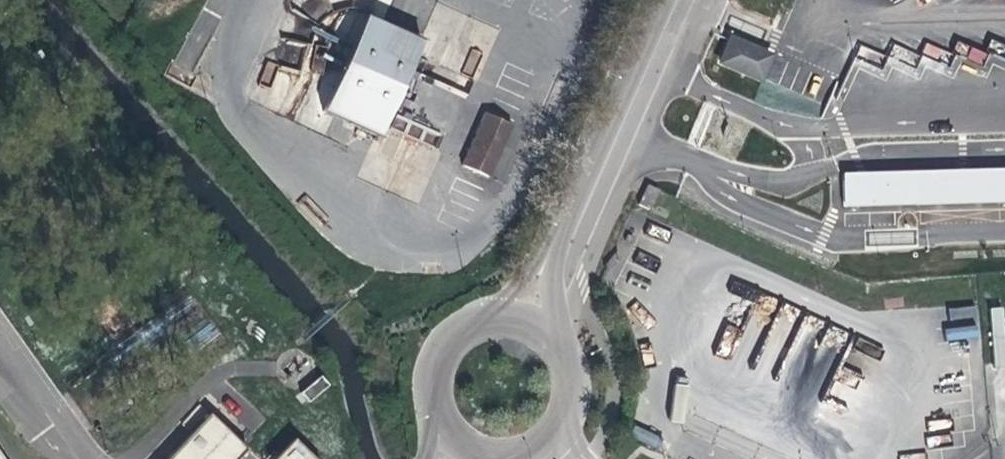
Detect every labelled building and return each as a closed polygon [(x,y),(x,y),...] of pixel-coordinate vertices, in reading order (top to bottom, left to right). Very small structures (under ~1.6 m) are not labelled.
[(387,123),(428,25),(372,1),(330,99),(387,123)] [(775,37),(750,28),(752,24),(737,18),(728,41),(743,48),(744,44),(768,54),(775,37)] [(971,46),(965,60),(977,65),(997,63),(1004,67),(1004,61),(971,46)] [(498,161),(521,109),(493,97),(471,149),(498,161)] [(843,171),(844,211),(1004,207),(1004,167),(843,171)] [(312,376),(295,394),(303,403),(321,384),(312,376)] [(229,428),(214,414),(213,413),(165,458),(235,458),(248,446),(229,428)] [(265,456),(268,458),(318,458),(290,431),(265,456)]
